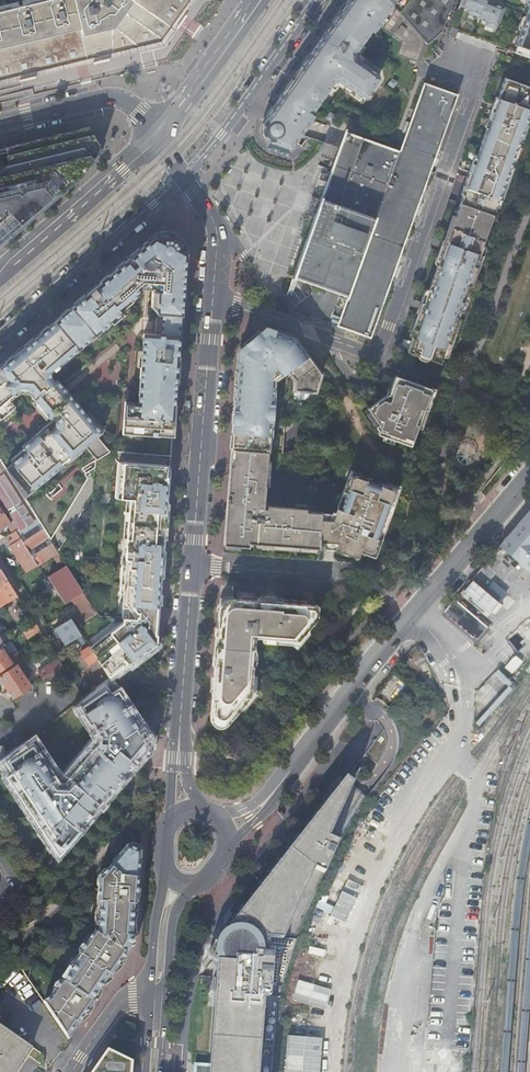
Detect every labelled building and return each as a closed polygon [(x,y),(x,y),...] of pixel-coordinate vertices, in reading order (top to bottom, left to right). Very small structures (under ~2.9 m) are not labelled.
[(116,18),(76,28),(0,46),(0,80),(162,44),(194,0),(128,0),(116,18)] [(76,28),(69,0),(42,0),(22,4),(0,9),(0,46),(76,28)] [(128,0),(69,0),(76,28),(116,18),(128,0)] [(263,121),(264,122),(263,127),(263,132),(264,135),(266,137),(268,139),(270,140),(270,142),(291,149),(301,135),(307,127),(315,116),(312,114),(331,87),(334,82),(339,81),(345,85),(352,90),(361,96),(367,95),(369,92),(379,78),(378,72),(362,61),(357,58),(356,52),(361,44),(371,31),(373,33),(381,20),(401,43),(397,55),(417,62),(424,41),(427,44),(441,30),(452,0),(348,0),(315,46),(277,101),(268,112),(263,121)] [(458,5),(447,35),(454,37),(456,31),(508,50),(506,56),(529,65),(529,0),(460,0),(458,5)] [(365,47),(361,44),(356,52),(357,58),(362,61),(364,58),(361,55),(360,53),(365,47)] [(484,135),(517,146),(519,141),(522,132),(524,133),(528,124),(525,123),(526,119),(529,120),(529,117),(529,109),(529,87),(504,78),(497,98),(495,97),(492,104),(495,105),(492,111),(490,111),(487,119),(489,120),(487,128),(484,135)] [(334,82),(331,87),(334,89),(336,86),(338,86),(343,89),(345,85),(339,81),(334,82)] [(339,148),(330,176),(327,182),(321,200),(316,215),(294,277),(348,296),(337,326),(370,338),(457,95),(423,82),(399,151),(348,133),(345,132),(344,135),(342,140),(339,148)] [(361,96),(352,90),(350,94),(360,101),(370,99),(372,95),(369,92),(367,95),(361,96)] [(0,227),(9,238),(67,187),(101,151),(88,128),(4,148),(5,154),(0,155),(0,227)] [(517,146),(484,135),(477,156),(474,155),(471,164),(472,164),(469,171),(468,171),(467,174),(464,182),(467,183),(466,187),(463,186),(460,194),(463,195),(460,203),(492,215),(495,207),(498,199),(501,200),(509,176),(506,175),(510,166),(511,161),(517,146)] [(327,182),(330,176),(321,173),(319,179),(327,182)] [(316,215),(321,200),(312,197),(310,204),(307,212),(316,215)] [(481,246),(492,215),(460,203),(455,216),(452,215),(444,240),(442,244),(439,252),(442,253),(438,264),(429,289),(462,301),(465,291),(467,285),(470,286),(475,270),(479,260),(477,259),(481,246)] [(0,227),(0,245),(9,238),(0,227)] [(117,462),(118,462),(121,462),(170,466),(171,450),(173,428),(179,345),(181,324),(187,241),(162,229),(141,248),(134,254),(111,273),(92,290),(84,297),(0,368),(0,462),(58,552),(93,493),(96,460),(117,451),(117,462)] [(442,244),(444,240),(442,239),(435,261),(435,262),(435,263),(438,264),(442,253),(439,252),(442,244)] [(483,246),(481,246),(477,259),(479,260),(475,270),(477,271),(485,249),(485,248),(484,247),(483,246)] [(462,301),(429,289),(429,290),(424,304),(421,303),(417,313),(409,336),(412,337),(407,351),(417,355),(418,355),(418,354),(428,357),(427,359),(428,359),(439,363),(442,356),(447,343),(449,344),(453,333),(459,317),(456,316),(458,310),(462,301)] [(424,304),(429,290),(427,290),(425,290),(424,290),(424,291),(416,313),(417,313),(419,308),(421,303),(424,304)] [(274,379),(288,369),(295,380),(294,389),(311,390),(315,391),(320,373),(305,351),(294,337),(271,328),(266,326),(258,332),(251,338),(246,343),(239,349),(236,385),(269,387),(273,387),(274,379)] [(447,343),(442,356),(444,356),(445,356),(446,356),(447,355),(455,333),(453,333),(449,344),(447,343)] [(418,423),(421,424),(422,423),(427,409),(427,410),(435,389),(431,387),(430,388),(396,376),(394,376),(388,393),(382,397),(367,408),(370,412),(366,414),(375,426),(378,430),(377,433),(383,436),(382,440),(392,443),(394,439),(410,445),(416,427),(418,423)] [(274,406),(272,405),(272,404),(273,387),(269,387),(236,385),(234,417),(231,449),(234,449),(268,452),(283,453),(285,422),(270,421),(271,418),(273,418),(274,406)] [(311,390),(294,389),(294,399),(308,400),(311,390)] [(472,448),(465,446),(459,449),(457,456),(460,463),(467,465),(474,461),(476,454),(472,448)] [(267,508),(263,508),(265,485),(269,485),(271,460),(267,460),(268,452),(234,449),(231,449),(230,466),(226,526),(224,544),(248,546),(249,543),(256,543),(261,543),(261,547),(271,548),(272,544),(278,545),(295,546),(310,547),(318,548),(321,512),(306,511),(306,508),(306,504),(295,503),(294,507),(267,505),(267,508)] [(58,552),(0,462),(0,507),(4,513),(15,531),(37,566),(53,555),(58,552)] [(170,466),(121,462),(119,497),(127,498),(124,539),(127,539),(125,559),(127,559),(123,601),(122,618),(123,618),(123,622),(90,647),(97,659),(109,677),(156,640),(158,624),(163,557),(168,492),(170,466)] [(323,548),(334,549),(339,549),(339,551),(343,553),(344,550),(360,551),(361,548),(364,549),(363,552),(375,556),(380,542),(377,541),(378,536),(389,506),(391,501),(394,502),(399,488),(387,484),(386,487),(361,478),(362,475),(350,471),(346,483),(349,484),(347,491),(343,490),(335,513),(333,512),(332,513),(321,512),(318,548),(323,548)] [(392,507),(389,506),(378,536),(382,537),(392,507)] [(500,543),(529,569),(529,509),(500,543)] [(15,531),(4,513),(2,515),(0,516),(0,530),(7,526),(12,533),(15,531)] [(18,559),(26,573),(37,566),(15,531),(12,533),(10,534),(13,540),(11,541),(12,544),(9,546),(18,559)] [(64,561),(58,552),(53,555),(56,560),(58,564),(64,561)] [(65,565),(48,576),(58,592),(65,603),(72,598),(81,612),(55,629),(66,646),(77,639),(82,635),(77,627),(98,613),(92,605),(91,605),(65,565)] [(0,568),(0,608),(18,596),(10,583),(0,568)] [(488,616),(510,593),(484,568),(462,591),(488,616)] [(226,606),(222,609),(219,609),(213,684),(211,717),(211,719),(211,720),(211,721),(212,722),(212,723),(213,724),(214,725),(215,726),(216,726),(217,727),(218,727),(223,727),(224,726),(225,726),(226,725),(227,724),(251,696),(255,637),(275,638),(275,642),(292,644),(292,640),(298,640),(317,618),(318,605),(282,602),(282,600),(273,599),(270,599),(266,599),(257,598),(257,600),(231,598),(231,602),(226,606)] [(443,613),(441,615),(473,642),(477,645),(490,629),(454,600),(443,613)] [(0,624),(0,629),(5,641),(10,639),(3,623),(0,624)] [(36,624),(23,632),(27,638),(40,630),(36,624)] [(85,667),(97,659),(90,647),(82,635),(77,639),(82,646),(78,648),(82,655),(78,657),(82,662),(85,667)] [(21,661),(22,660),(9,641),(4,645),(1,647),(0,647),(0,675),(21,661)] [(63,666),(58,658),(38,671),(43,679),(63,666)] [(109,677),(97,659),(85,667),(91,676),(97,686),(108,678),(109,677)] [(0,675),(0,679),(6,687),(13,699),(31,687),(26,679),(31,675),(21,661),(0,675)] [(44,760),(46,759),(31,737),(23,743),(19,747),(8,755),(5,757),(2,759),(11,773),(7,775),(6,777),(10,783),(11,782),(16,788),(14,789),(20,797),(21,796),(26,804),(25,805),(53,846),(57,853),(64,846),(74,833),(81,825),(80,823),(85,817),(87,818),(91,813),(90,811),(86,808),(103,789),(107,792),(108,793),(113,788),(112,786),(117,780),(118,782),(147,747),(143,740),(149,736),(143,728),(140,730),(137,725),(140,723),(136,717),(135,718),(130,712),(131,711),(131,710),(126,703),(126,702),(125,703),(120,697),(122,696),(121,695),(117,689),(116,690),(109,679),(108,678),(82,697),(72,705),(91,734),(94,732),(96,735),(95,742),(57,788),(52,780),(56,778),(52,771),(44,760)] [(262,1043),(265,997),(271,997),(274,954),(268,953),(269,938),(284,939),(315,869),(325,873),(339,841),(329,837),(353,784),(345,778),(336,790),(210,947),(210,949),(206,955),(216,963),(210,1038),(210,1045),(208,1064),(208,1071),(260,1071),(262,1043)] [(81,956),(63,982),(61,981),(49,998),(43,1002),(68,1039),(91,1007),(94,1003),(100,993),(111,977),(115,970),(130,947),(133,940),(133,937),(134,929),(134,927),(136,906),(136,899),(139,862),(138,862),(138,854),(138,851),(137,850),(135,848),(133,847),(130,847),(129,848),(127,849),(121,856),(121,855),(101,878),(100,886),(98,886),(97,903),(100,903),(99,920),(102,920),(101,932),(98,936),(94,932),(79,955),(81,956)] [(299,979),(294,998),(327,1007),(332,987),(299,979)] [(32,1047),(0,1025),(0,1071),(15,1071),(32,1047)] [(289,1034),(287,1071),(320,1071),(322,1036),(289,1034)] [(107,1049),(91,1071),(131,1071),(132,1060),(107,1049)] [(195,1063),(194,1071),(208,1071),(208,1064),(195,1063)]
